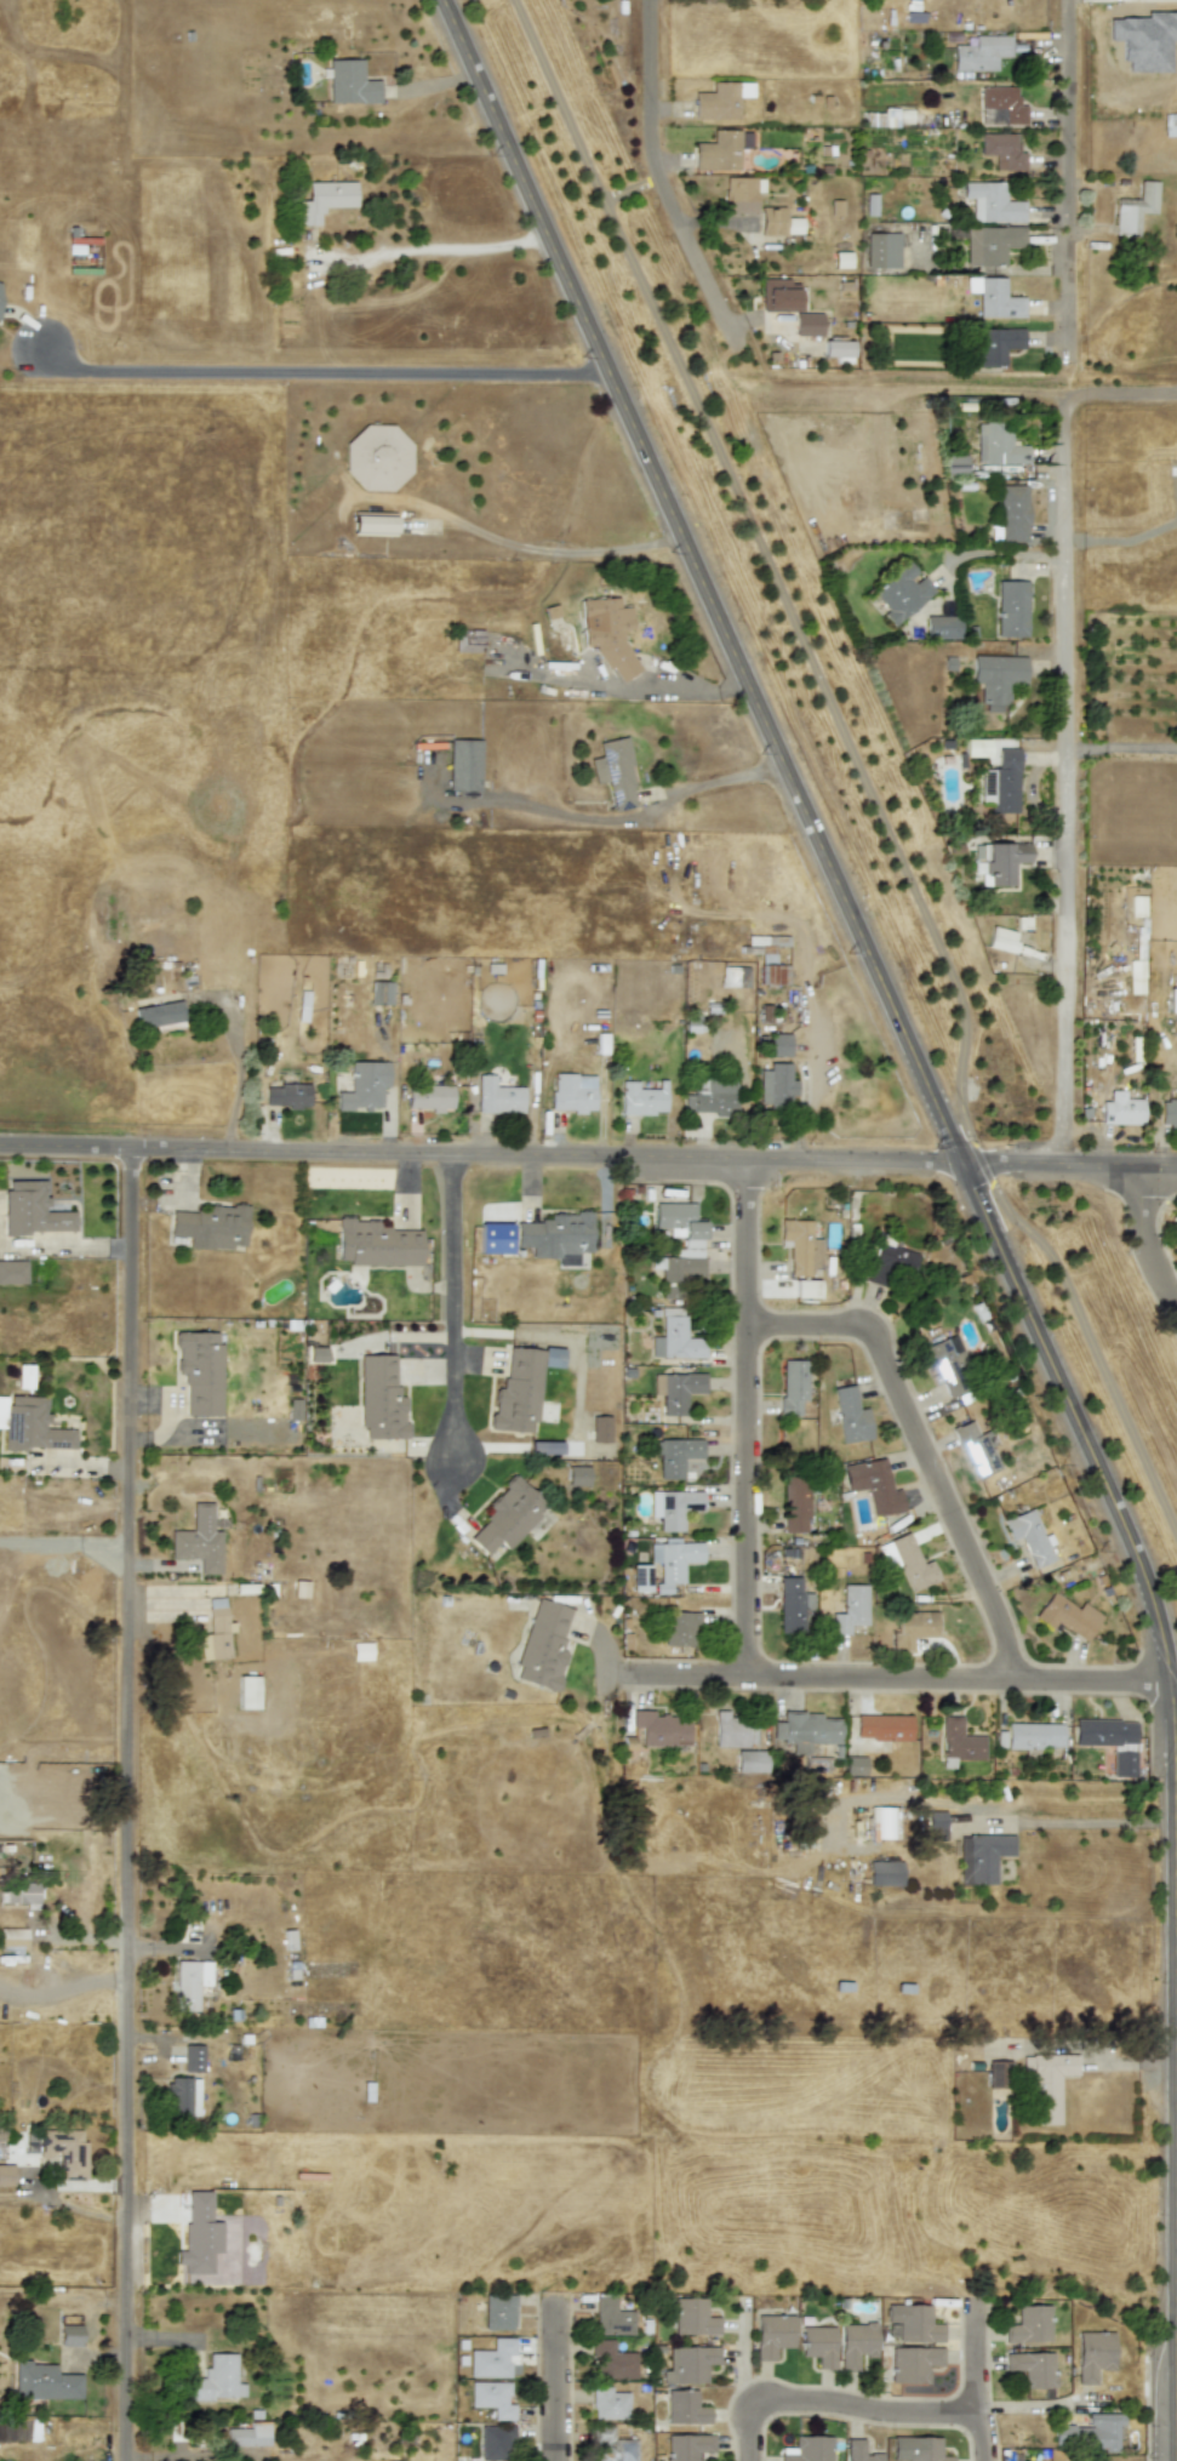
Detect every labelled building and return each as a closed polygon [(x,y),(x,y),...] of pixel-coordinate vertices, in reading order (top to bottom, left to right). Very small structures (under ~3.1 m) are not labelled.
[(1010,57),(1011,35),(965,35),(964,45),(953,45),(953,70),(996,72),(996,57),(1010,57)] [(361,59),(328,59),(330,103),(379,102),(378,80),(362,80),(361,59)] [(738,119),(738,97),(752,97),(752,82),(712,81),(712,92),(693,92),(693,119),(738,119)] [(1004,124),(1025,124),(1025,105),(1016,105),(1017,87),(981,86),(981,108),(1004,109),(1004,124)] [(884,115),(868,115),(868,125),(912,126),(912,109),(884,108),(884,115)] [(695,143),(693,170),(738,170),(739,130),(713,129),(713,143),(695,143)] [(1025,171),(1025,153),(1017,153),(1017,135),(981,133),(979,155),(995,155),(995,171),(1025,171)] [(754,213),(755,178),(726,177),(725,212),(754,213)] [(1156,182),(1139,181),(1138,199),(1115,199),(1114,235),(1138,236),(1139,212),(1155,213),(1156,182)] [(355,182),(307,182),(308,201),(298,201),(298,225),(321,225),(321,207),(356,207),(355,182)] [(964,182),(964,198),(973,199),(972,222),(1024,222),(1024,201),(1005,201),(1006,183),(964,182)] [(783,207),(760,207),(760,234),(801,234),(801,218),(783,218),(783,207)] [(1024,228),(967,227),(967,265),(1006,265),(1006,249),(1024,249),(1024,228)] [(898,233),(865,234),(867,268),(899,268),(898,233)] [(1006,278),(967,276),(966,292),(979,292),(978,316),(1024,318),(1024,297),(1005,296),(1006,278)] [(798,280),(761,280),(760,309),(798,310),(798,280)] [(822,335),(822,313),(795,313),(794,335),(822,335)] [(1023,348),(1023,329),(971,330),(971,367),(1005,366),(1005,349),(1023,348)] [(851,341),(823,341),(823,358),(851,359),(851,341)] [(976,463),(1027,464),(1027,445),(1011,445),(1011,423),(977,423),(976,463)] [(344,470),(362,491),(390,491),(411,473),(411,445),(392,424),(365,424),(345,442),(344,470)] [(966,456),(944,456),(945,474),(967,473),(966,456)] [(999,542),(1028,542),(1027,485),(998,486),(999,542)] [(394,533),(394,513),(352,514),(352,535),(394,533)] [(870,590),(886,611),(882,613),(890,626),(935,592),(921,573),(918,576),(908,561),(870,590)] [(996,636),(1027,636),(1028,581),(998,581),(996,636)] [(618,598),(595,599),(595,610),(583,610),(583,627),(598,626),(599,644),(621,643),(618,598)] [(959,638),(958,616),(925,617),(926,639),(959,638)] [(640,670),(628,652),(610,664),(622,683),(640,670)] [(1025,657),(972,656),(972,683),(982,683),(982,712),(1006,712),(1007,681),(1025,683),(1025,657)] [(638,806),(624,737),(596,742),(600,756),(589,759),(594,784),(607,782),(612,811),(638,806)] [(479,792),(480,740),(448,740),(448,790),(479,792)] [(988,756),(988,740),(964,740),(964,756),(988,756)] [(979,803),(989,803),(989,812),(1017,813),(1018,749),(998,748),(996,770),(981,769),(979,803)] [(1029,843),(983,843),(982,862),(972,862),(972,873),(979,873),(979,886),(1013,886),(1013,863),(1029,863),(1029,843)] [(1144,917),(1144,897),(1132,897),(1132,917),(1144,917)] [(1016,931),(990,926),(987,947),(1013,952),(1016,931)] [(748,988),(748,967),(720,966),(720,988),(724,988),(724,1001),(735,1001),(735,987),(748,988)] [(390,1005),(390,982),(368,982),(368,1004),(390,1005)] [(1176,1013),(1176,988),(1169,988),(1169,1012),(1176,1013)] [(139,1026),(183,1022),(181,1003),(138,1006),(139,1026)] [(769,1056),(790,1056),(790,1034),(769,1034),(769,1056)] [(336,1109),(382,1110),(382,1087),(388,1087),(389,1062),(350,1062),(349,1092),(336,1092),(336,1109)] [(760,1104),(794,1103),(794,1080),(790,1080),(789,1063),(769,1063),(769,1069),(759,1069),(760,1104)] [(522,1086),(495,1086),(495,1074),(476,1075),(478,1113),(524,1113),(522,1086)] [(595,1074),(552,1074),(552,1112),(595,1112),(595,1074)] [(684,1113),(736,1114),(736,1080),(693,1079),(693,1095),(684,1095),(684,1113)] [(621,1114),(665,1114),(665,1080),(657,1080),(657,1089),(638,1089),(638,1081),(621,1080),(621,1114)] [(264,1106),(309,1107),(309,1085),(265,1084),(264,1106)] [(452,1086),(407,1085),(407,1108),(452,1109),(452,1086)] [(1101,1124),(1143,1125),(1143,1100),(1124,1100),(1124,1090),(1109,1090),(1109,1101),(1101,1101),(1101,1124)] [(1161,1101),(1160,1125),(1176,1126),(1176,1101),(1161,1101)] [(4,1233),(75,1233),(75,1211),(45,1211),(46,1181),(4,1180),(4,1233)] [(695,1203),(655,1204),(655,1228),(669,1228),(669,1237),(684,1237),(684,1249),(675,1249),(675,1257),(663,1257),(664,1280),(703,1279),(702,1221),(695,1221),(695,1203)] [(247,1206),(207,1204),(207,1212),(171,1211),(170,1237),(189,1238),(188,1247),(233,1250),(233,1246),(246,1247),(247,1206)] [(592,1252),(592,1214),(548,1212),(548,1222),(515,1221),(515,1246),(531,1247),(531,1257),(558,1258),(558,1264),(577,1266),(577,1251),(592,1252)] [(421,1228),(376,1228),(376,1221),(353,1221),(353,1217),(337,1217),(338,1264),(421,1264),(421,1228)] [(788,1275),(821,1277),(821,1238),(811,1238),(811,1221),(779,1220),(779,1239),(789,1240),(788,1275)] [(918,1252),(899,1247),(901,1243),(876,1238),(867,1283),(885,1286),(889,1272),(913,1277),(918,1252)] [(25,1261),(0,1261),(0,1284),(25,1284),(25,1261)] [(651,1337),(651,1358),(703,1357),(703,1337),(686,1337),(686,1315),(662,1315),(662,1337),(651,1337)] [(222,1341),(218,1341),(218,1332),(176,1332),(176,1375),(185,1375),(184,1416),(222,1416),(222,1341)] [(935,1366),(948,1398),(969,1388),(958,1364),(966,1360),(955,1334),(941,1340),(939,1338),(916,1348),(926,1370),(935,1366)] [(562,1351),(508,1346),(504,1388),(495,1387),(491,1429),(520,1432),(521,1424),(536,1426),(541,1366),(561,1367),(562,1351)] [(360,1355),(361,1439),(405,1438),(405,1395),(396,1395),(395,1355),(360,1355)] [(807,1360),(781,1360),(781,1415),(794,1415),(794,1424),(788,1424),(788,1451),(810,1451),(810,1404),(807,1404),(807,1360)] [(652,1374),(653,1394),(662,1394),(662,1416),(686,1415),(685,1394),(703,1393),(703,1374),(652,1374)] [(870,1439),(867,1407),(857,1409),(855,1384),(833,1387),(840,1444),(870,1439)] [(7,1395),(7,1397),(0,1397),(0,1428),(4,1428),(2,1448),(74,1449),(75,1428),(47,1428),(47,1397),(7,1395)] [(1000,1469),(990,1446),(998,1444),(992,1429),(978,1434),(972,1420),(954,1427),(973,1479),(1000,1469)] [(701,1439),(657,1439),(657,1479),(682,1479),(682,1458),(701,1458),(701,1439)] [(842,1464),(846,1491),(869,1489),(873,1517),(903,1513),(899,1489),(890,1490),(885,1458),(842,1464)] [(589,1466),(567,1466),(566,1485),(588,1486),(589,1466)] [(486,1555),(499,1542),(507,1551),(526,1530),(531,1534),(553,1512),(515,1475),(486,1504),(493,1512),(468,1537),(486,1555)] [(807,1532),(809,1477),(783,1477),(782,1531),(807,1532)] [(702,1511),(702,1491),(650,1491),(651,1518),(658,1518),(658,1531),(684,1531),(682,1511),(702,1511)] [(170,1558),(198,1558),(198,1575),(221,1575),(221,1529),(224,1529),(224,1518),(213,1518),(213,1503),(192,1503),(192,1530),(170,1530),(170,1558)] [(1001,1520),(1010,1541),(1019,1537),(1032,1569),(1053,1559),(1033,1508),(1001,1520)] [(921,1564),(908,1531),(878,1544),(882,1558),(893,1553),(910,1592),(938,1580),(930,1560),(921,1564)] [(633,1591),(665,1594),(667,1582),(681,1584),(685,1561),(701,1564),(703,1544),(679,1541),(679,1538),(663,1537),(662,1544),(651,1543),(649,1563),(661,1564),(658,1582),(646,1581),(647,1568),(635,1566),(634,1572),(641,1574),(641,1577),(635,1576),(633,1591)] [(779,1577),(778,1634),(804,1634),(804,1609),(812,1609),(813,1593),(801,1593),(801,1577),(779,1577)] [(868,1625),(867,1584),(842,1584),(842,1612),(832,1614),(832,1633),(849,1633),(849,1625),(868,1625)] [(1033,1618),(1051,1629),(1055,1623),(1085,1641),(1102,1615),(1080,1603),(1078,1608),(1050,1591),(1033,1618)] [(208,1634),(199,1634),(199,1660),(228,1658),(225,1599),(207,1599),(208,1634)] [(699,1611),(663,1612),(664,1646),(693,1645),(693,1626),(699,1626),(699,1611)] [(936,1637),(937,1612),(899,1611),(898,1637),(936,1637)] [(257,1709),(258,1677),(238,1675),(238,1708),(257,1709)] [(640,1747),(690,1746),(689,1718),(655,1718),(655,1711),(632,1711),(632,1728),(640,1728),(640,1747)] [(714,1746),(756,1746),(756,1719),(729,1719),(727,1711),(714,1711),(714,1746)] [(840,1743),(840,1718),(822,1718),(821,1712),(782,1712),(783,1721),(772,1721),(772,1741),(792,1741),(792,1754),(810,1754),(809,1745),(840,1743)] [(910,1715),(856,1714),(855,1740),(910,1741),(910,1715)] [(942,1760),(982,1759),(981,1735),(961,1735),(960,1717),(941,1717),(942,1760)] [(1074,1719),(1074,1745),(1135,1746),(1135,1720),(1074,1719)] [(1006,1748),(1062,1748),(1062,1724),(1006,1723),(1006,1748)] [(865,1775),(865,1757),(845,1757),(844,1775),(865,1775)] [(942,1814),(927,1814),(927,1832),(943,1831),(942,1814)] [(994,1885),(995,1856),(1013,1856),(1013,1837),(960,1835),(959,1884),(994,1885)] [(901,1885),(901,1862),(868,1861),(868,1885),(901,1885)] [(39,1883),(0,1882),(0,1903),(25,1905),(25,1908),(38,1909),(39,1883)] [(25,1928),(0,1928),(0,1951),(25,1949),(25,1928)] [(211,1986),(211,1962),(176,1960),(175,2011),(198,2012),(198,1986),(211,1986)] [(183,2072),(202,2073),(204,2045),(184,2045),(183,2072)] [(1030,2055),(1052,2055),(1052,2045),(1030,2045),(1030,2055)] [(988,2061),(988,2088),(1011,2086),(1010,2061),(988,2061)] [(199,2115),(198,2078),(166,2078),(167,2115),(199,2115)] [(39,2155),(57,2155),(57,2176),(85,2176),(85,2141),(80,2141),(80,2130),(39,2130),(39,2155)] [(25,2132),(24,2152),(36,2153),(38,2132),(25,2132)] [(12,2164),(0,2164),(0,2186),(12,2186),(12,2164)] [(210,2189),(185,2189),(185,2251),(176,2251),(176,2265),(183,2265),(183,2273),(212,2273),(212,2252),(222,2252),(222,2221),(210,2221),(210,2189)] [(595,2334),(633,2335),(634,2311),(615,2311),(615,2295),(595,2294),(595,2334)] [(484,2295),(484,2330),(515,2330),(515,2295),(484,2295)] [(718,2317),(705,2317),(707,2299),(674,2297),(674,2334),(718,2335),(718,2317)] [(930,2306),(885,2305),(885,2322),(897,2323),(897,2341),(941,2342),(941,2324),(929,2323),(930,2306)] [(1050,2342),(1049,2305),(1016,2306),(1017,2324),(1004,2324),(1004,2342),(1050,2342)] [(755,2360),(773,2360),(773,2347),(792,2348),(792,2316),(755,2316),(755,2360)] [(875,2357),(875,2324),(839,2323),(839,2371),(857,2371),(857,2357),(875,2357)] [(81,2324),(59,2325),(59,2346),(81,2345),(81,2324)] [(833,2326),(800,2326),(800,2357),(817,2356),(817,2369),(834,2369),(833,2326)] [(1075,2383),(1093,2383),(1093,2369),(1112,2370),(1113,2332),(1076,2332),(1075,2383)] [(468,2376),(516,2377),(516,2337),(492,2337),(492,2351),(469,2351),(468,2376)] [(636,2379),(635,2352),(613,2353),(612,2339),(592,2340),(593,2380),(636,2379)] [(668,2371),(662,2370),(662,2383),(705,2383),(705,2364),(718,2364),(718,2347),(668,2347),(668,2371)] [(927,2383),(927,2365),(942,2366),(942,2348),(890,2347),(889,2382),(927,2383)] [(1022,2388),(1052,2388),(1052,2352),(1004,2353),(1005,2371),(1022,2370),(1022,2388)] [(235,2354),(207,2353),(207,2369),(202,2369),(202,2377),(185,2377),(184,2398),(245,2399),(245,2383),(235,2383),(235,2354)] [(56,2363),(15,2363),(13,2397),(81,2398),(81,2375),(56,2374),(56,2363)] [(469,2406),(493,2408),(493,2420),(514,2421),(514,2404),(508,2404),(508,2382),(470,2382),(469,2406)] [(628,2392),(611,2392),(611,2389),(592,2389),(592,2419),(628,2419),(628,2392)] [(709,2423),(709,2406),(696,2406),(697,2391),(667,2391),(667,2423),(709,2423)] [(1085,2414),(1085,2426),(1051,2427),(1052,2444),(1081,2444),(1081,2450),(1115,2450),(1115,2425),(1120,2425),(1120,2414),(1085,2414)] [(269,2422),(250,2421),(250,2429),(225,2428),(225,2446),(268,2446),(269,2422)] [(480,2460),(509,2460),(509,2437),(514,2437),(514,2426),(480,2426),(480,2460)] [(594,2427),(594,2460),(635,2460),(636,2439),(612,2439),(613,2427),(594,2427)] [(667,2434),(666,2460),(698,2460),(698,2453),(713,2453),(714,2436),(667,2434)] [(832,2437),(794,2436),(794,2455),(779,2455),(779,2460),(831,2460),(832,2437)] [(938,2456),(938,2437),(891,2437),(891,2460),(907,2460),(950,2460),(950,2456),(938,2456)] [(846,2438),(846,2460),(882,2460),(882,2454),(863,2453),(863,2439),(846,2438)]
